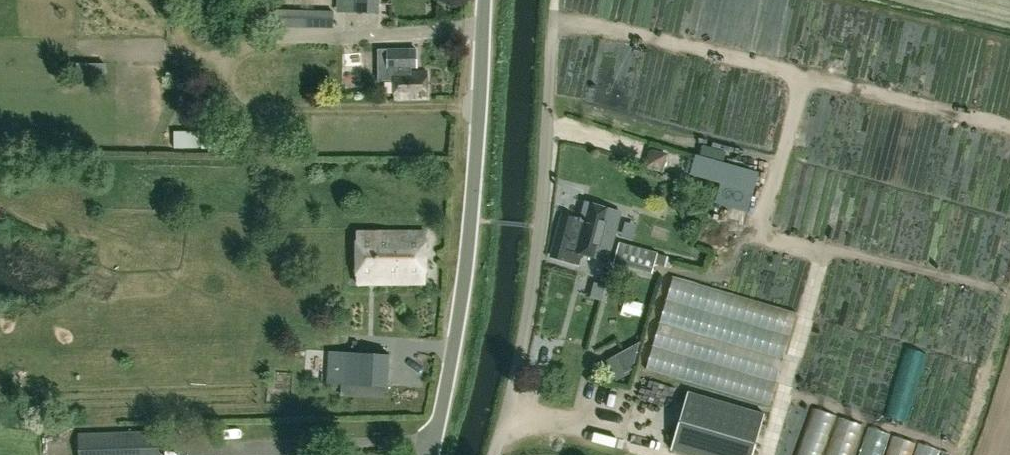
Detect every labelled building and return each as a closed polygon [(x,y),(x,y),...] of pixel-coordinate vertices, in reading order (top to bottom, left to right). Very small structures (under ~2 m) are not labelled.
[(380,0),(344,0),(344,13),(356,13),(380,13),(380,0)] [(333,12),(276,11),(276,23),(333,25),(333,12)] [(427,75),(409,76),(408,48),(386,49),(387,75),(394,75),(394,100),(427,99),(427,75)] [(343,53),(342,74),(358,75),(359,54),(343,53)] [(174,131),(174,148),(198,148),(198,131),(174,131)] [(750,174),(669,151),(668,155),(646,148),(641,167),(663,173),(665,165),(707,177),(705,185),(744,197),(750,174)] [(579,220),(562,216),(551,256),(562,259),(561,261),(578,266),(581,255),(606,261),(620,212),(584,202),(579,220)] [(425,233),(358,233),(358,284),(425,284),(425,233)] [(613,263),(642,271),(646,254),(617,246),(613,263)] [(666,271),(642,359),(765,392),(789,304),(666,271)] [(632,370),(639,343),(604,361),(615,382),(630,374),(628,372),(632,370)] [(392,357),(330,353),(328,386),(390,390),(392,357)] [(762,415),(688,392),(670,450),(688,454),(751,454),(762,415)] [(592,427),(590,436),(611,441),(613,433),(592,427)] [(159,431),(78,434),(79,454),(160,454),(159,431)]
